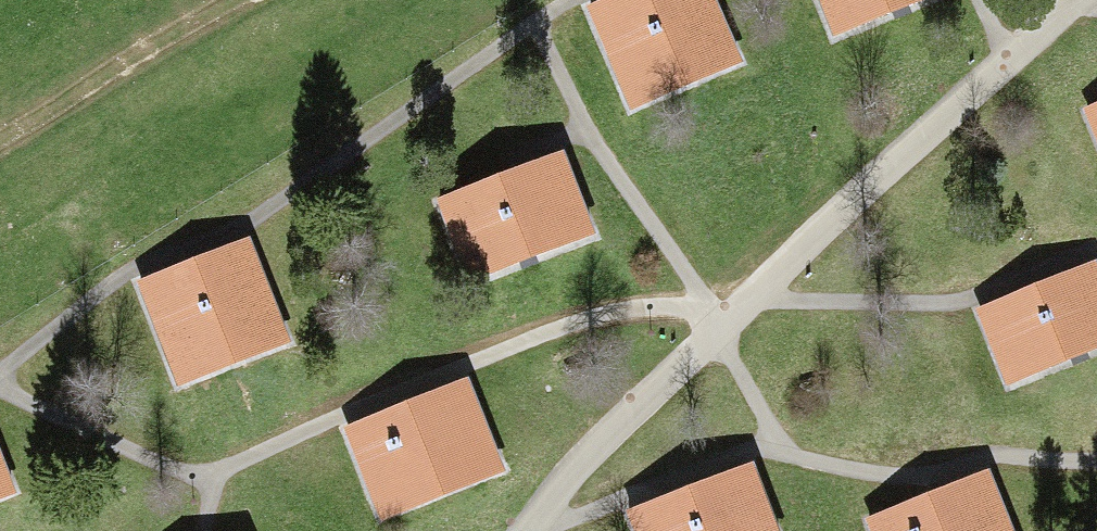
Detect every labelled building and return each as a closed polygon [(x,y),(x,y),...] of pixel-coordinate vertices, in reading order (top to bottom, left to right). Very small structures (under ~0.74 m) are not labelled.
[(589,6),(632,110),(744,63),(717,0),(604,0),(589,6)] [(836,33),(919,0),(823,0),(836,33)] [(1084,108),(1096,139),(1096,102),(1084,108)] [(566,152),(439,199),(470,281),(596,234),(566,152)] [(249,237),(139,281),(180,386),(291,342),(249,237)] [(976,309),(1006,386),(1096,350),(1096,261),(976,309)] [(469,378),(346,428),(383,520),(507,471),(469,378)] [(18,492),(0,444),(0,499),(18,492)] [(622,515),(628,530),(779,530),(752,464),(622,515)] [(865,520),(869,530),(1016,530),(990,468),(865,520)]
